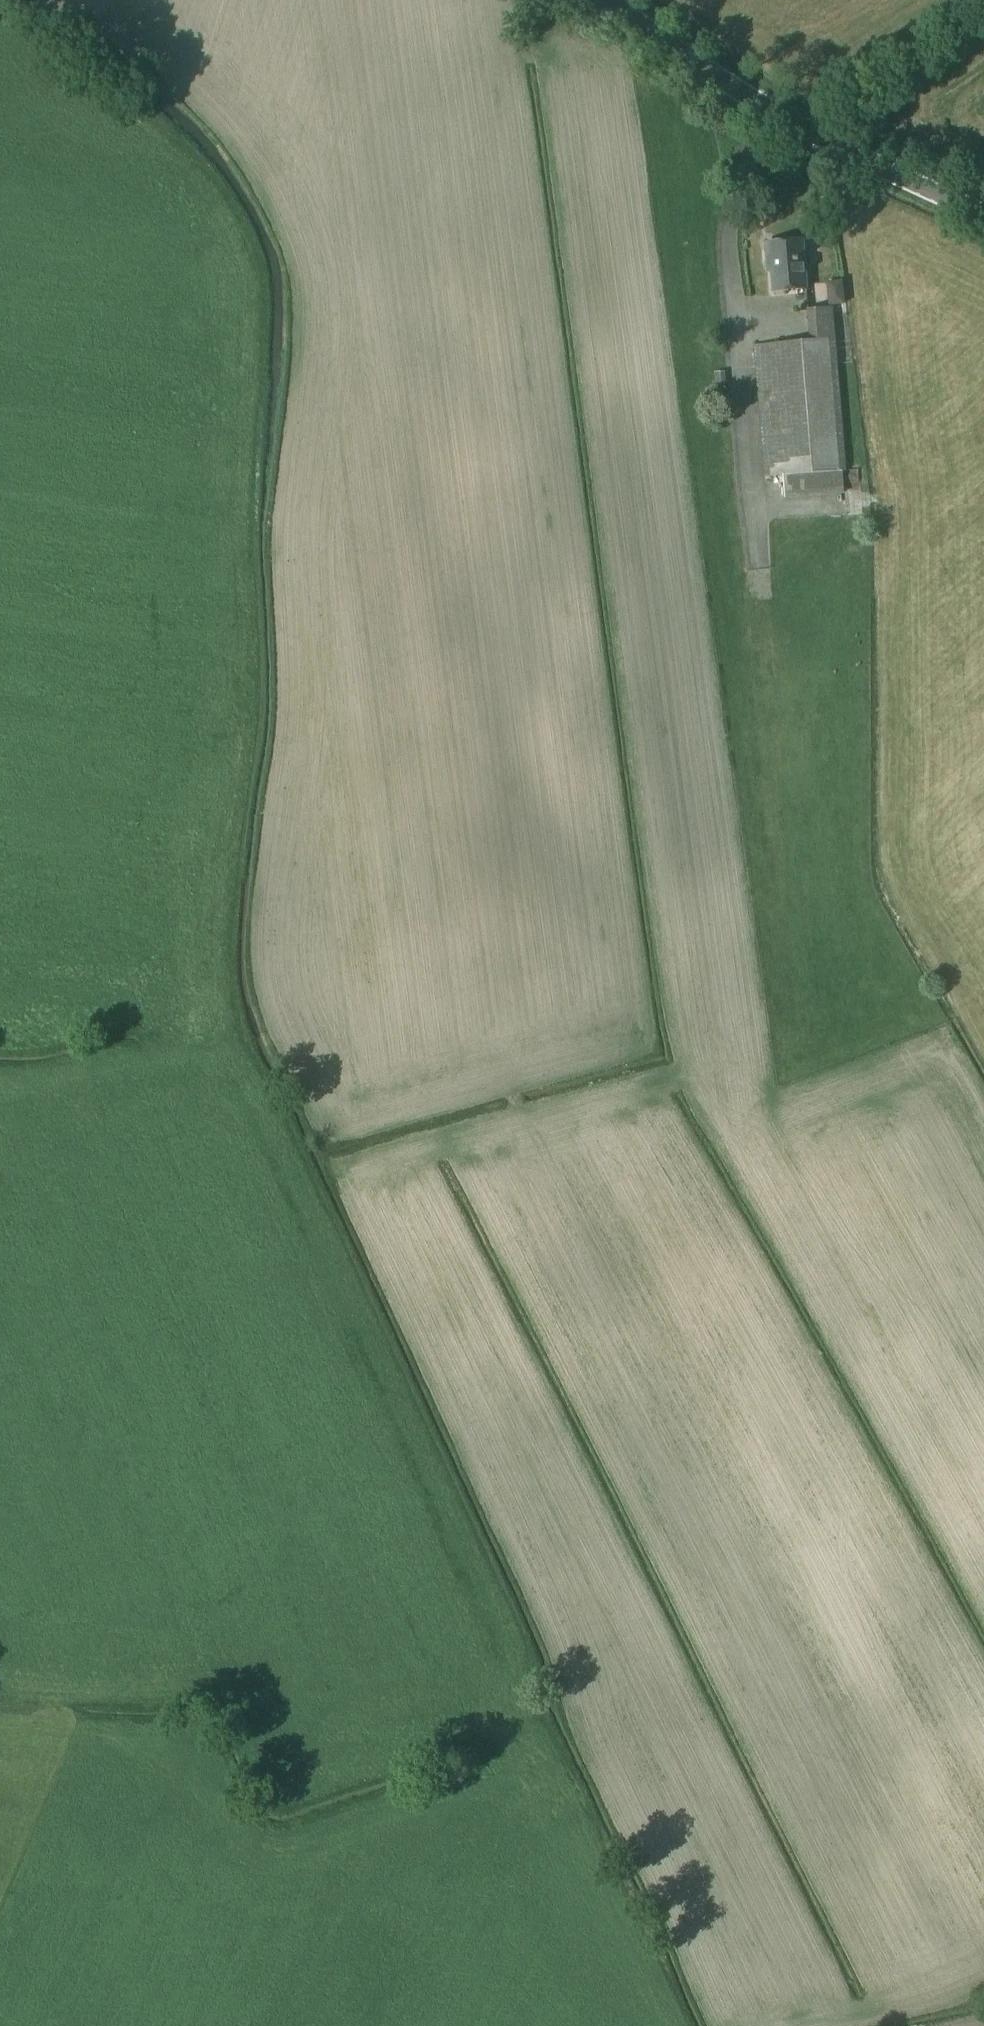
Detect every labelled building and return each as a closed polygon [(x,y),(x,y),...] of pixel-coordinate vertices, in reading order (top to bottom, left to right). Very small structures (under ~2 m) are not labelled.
[(773,293),(807,290),(803,242),(769,245),(773,293)] [(844,494),(843,473),(846,473),(833,310),(808,312),(811,344),(755,348),(765,479),(783,477),(785,499),(844,494)]
